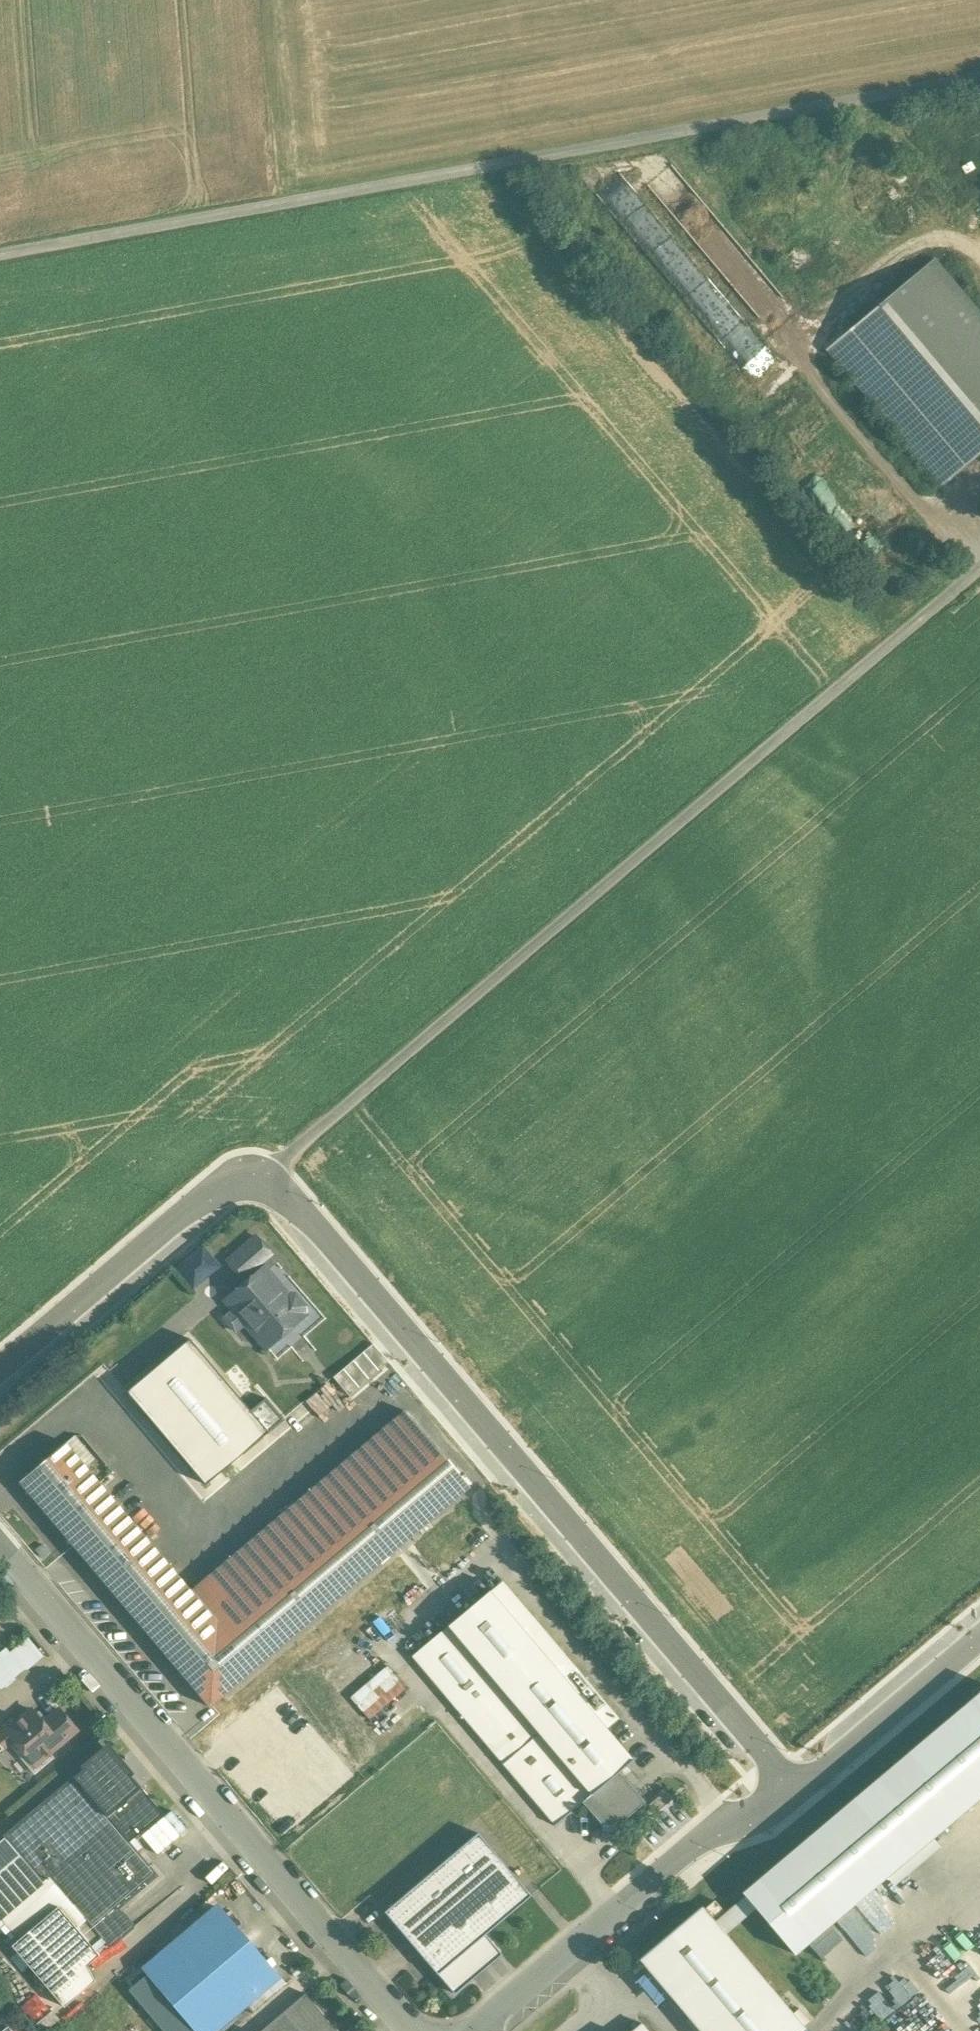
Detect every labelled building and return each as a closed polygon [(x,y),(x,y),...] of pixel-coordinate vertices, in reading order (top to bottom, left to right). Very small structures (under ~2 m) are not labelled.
[(783,297),(671,164),(647,185),(759,318),(783,297)] [(749,327),(620,173),(596,194),(724,347),(749,327)] [(935,259),(827,350),(942,486),(979,454),(979,312),(935,259)] [(765,457),(845,534),(861,518),(781,441),(765,457)] [(256,1236),(227,1260),(246,1282),(263,1267),(264,1269),(276,1259),(256,1236)] [(192,1287),(218,1262),(197,1241),(171,1266),(192,1287)] [(286,1294),(281,1298),(275,1290),(279,1286),(264,1269),(263,1267),(246,1282),(226,1299),(234,1309),(224,1318),(235,1331),(245,1322),(267,1347),(304,1315),(305,1307),(294,1294),(286,1294)] [(190,1339),(127,1392),(206,1484),(283,1419),(265,1398),(251,1410),(190,1339)] [(370,1341),(331,1374),(347,1394),(387,1361),(370,1341)] [(405,1410),(191,1590),(66,1442),(19,1481),(209,1706),(470,1486),(405,1410)] [(541,1625),(528,1636),(490,1590),(412,1655),(555,1825),(583,1802),(619,1771),(633,1759),(607,1729),(619,1718),(541,1625)] [(0,1656),(0,1687),(2,1687),(24,1670),(7,1649),(0,1656)] [(742,1892),(794,1954),(979,1797),(979,1691),(742,1892)] [(77,1730),(59,1708),(43,1722),(61,1743),(77,1730)] [(31,1709),(0,1735),(0,1744),(3,1748),(15,1739),(36,1764),(61,1743),(43,1722),(31,1709)] [(123,1768),(98,1789),(106,1798),(114,1807),(138,1787),(123,1768)] [(619,1771),(583,1802),(602,1824),(602,1831),(617,1831),(617,1825),(645,1801),(619,1771)] [(130,1841),(108,1815),(115,1809),(114,1807),(106,1798),(98,1805),(74,1776),(5,1834),(22,1854),(25,1857),(31,1852),(40,1863),(33,1868),(43,1880),(50,1875),(87,1918),(110,1946),(111,1946),(134,1927),(119,1908),(158,1875),(130,1841)] [(115,1809),(108,1815),(130,1841),(163,1813),(141,1787),(115,1809)] [(478,1832),(385,1911),(438,1973),(455,1993),(502,1953),(485,1934),(531,1895),(478,1832)] [(0,1873),(0,1897),(15,1915),(6,1923),(20,1939),(59,1906),(76,1927),(87,1918),(50,1875),(43,1880),(33,1868),(40,1863),(31,1852),(25,1857),(22,1854),(0,1873)] [(20,1939),(12,1945),(64,2006),(95,1980),(87,1965),(100,1955),(76,1927),(59,1906),(20,1939)] [(702,1906),(639,1958),(701,2030),(804,2030),(806,2029),(702,1906)] [(224,1909),(147,1974),(196,2030),(203,2030),(233,2006),(275,1970),(224,1909)] [(110,1946),(87,1918),(76,1927),(100,1955),(110,1946)] [(260,2030),(337,2030),(305,1993),(260,2030)] [(34,2025),(39,2030),(46,2030),(60,2019),(53,2010),(34,2025)] [(641,2023),(631,2030),(648,2030),(641,2023)]
